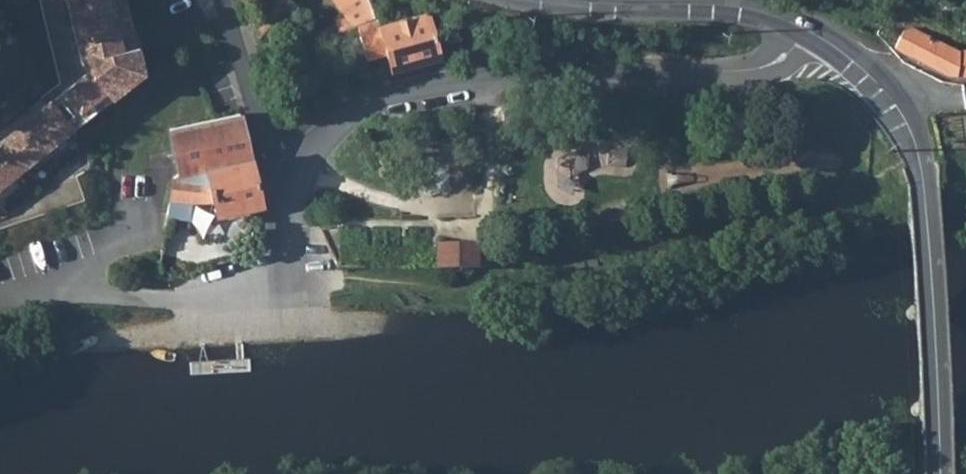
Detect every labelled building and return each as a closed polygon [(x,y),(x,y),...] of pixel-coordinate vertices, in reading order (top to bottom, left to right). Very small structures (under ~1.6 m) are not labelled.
[(88,65),(57,90),(73,110),(105,85),(99,77),(139,45),(138,40),(137,40),(128,0),(69,0),(82,57),(88,65)] [(347,12),(352,8),(346,0),(335,0),(347,12)] [(347,12),(337,15),(339,25),(357,21),(367,58),(388,53),(392,68),(439,56),(437,48),(427,11),(380,23),(372,0),(346,0),(352,8),(347,12)] [(894,47),(947,74),(965,76),(965,50),(960,49),(911,27),(903,30),(894,47)] [(143,64),(139,45),(99,77),(105,85),(73,110),(57,90),(52,95),(73,122),(143,64)] [(52,95),(0,135),(0,180),(73,122),(52,95)] [(181,175),(253,161),(241,114),(216,119),(171,128),(174,142),(176,149),(181,175)] [(262,207),(253,161),(181,175),(175,176),(169,179),(165,220),(192,222),(193,207),(214,204),(217,218),(262,207)] [(438,244),(438,267),(477,268),(477,245),(438,244)]
